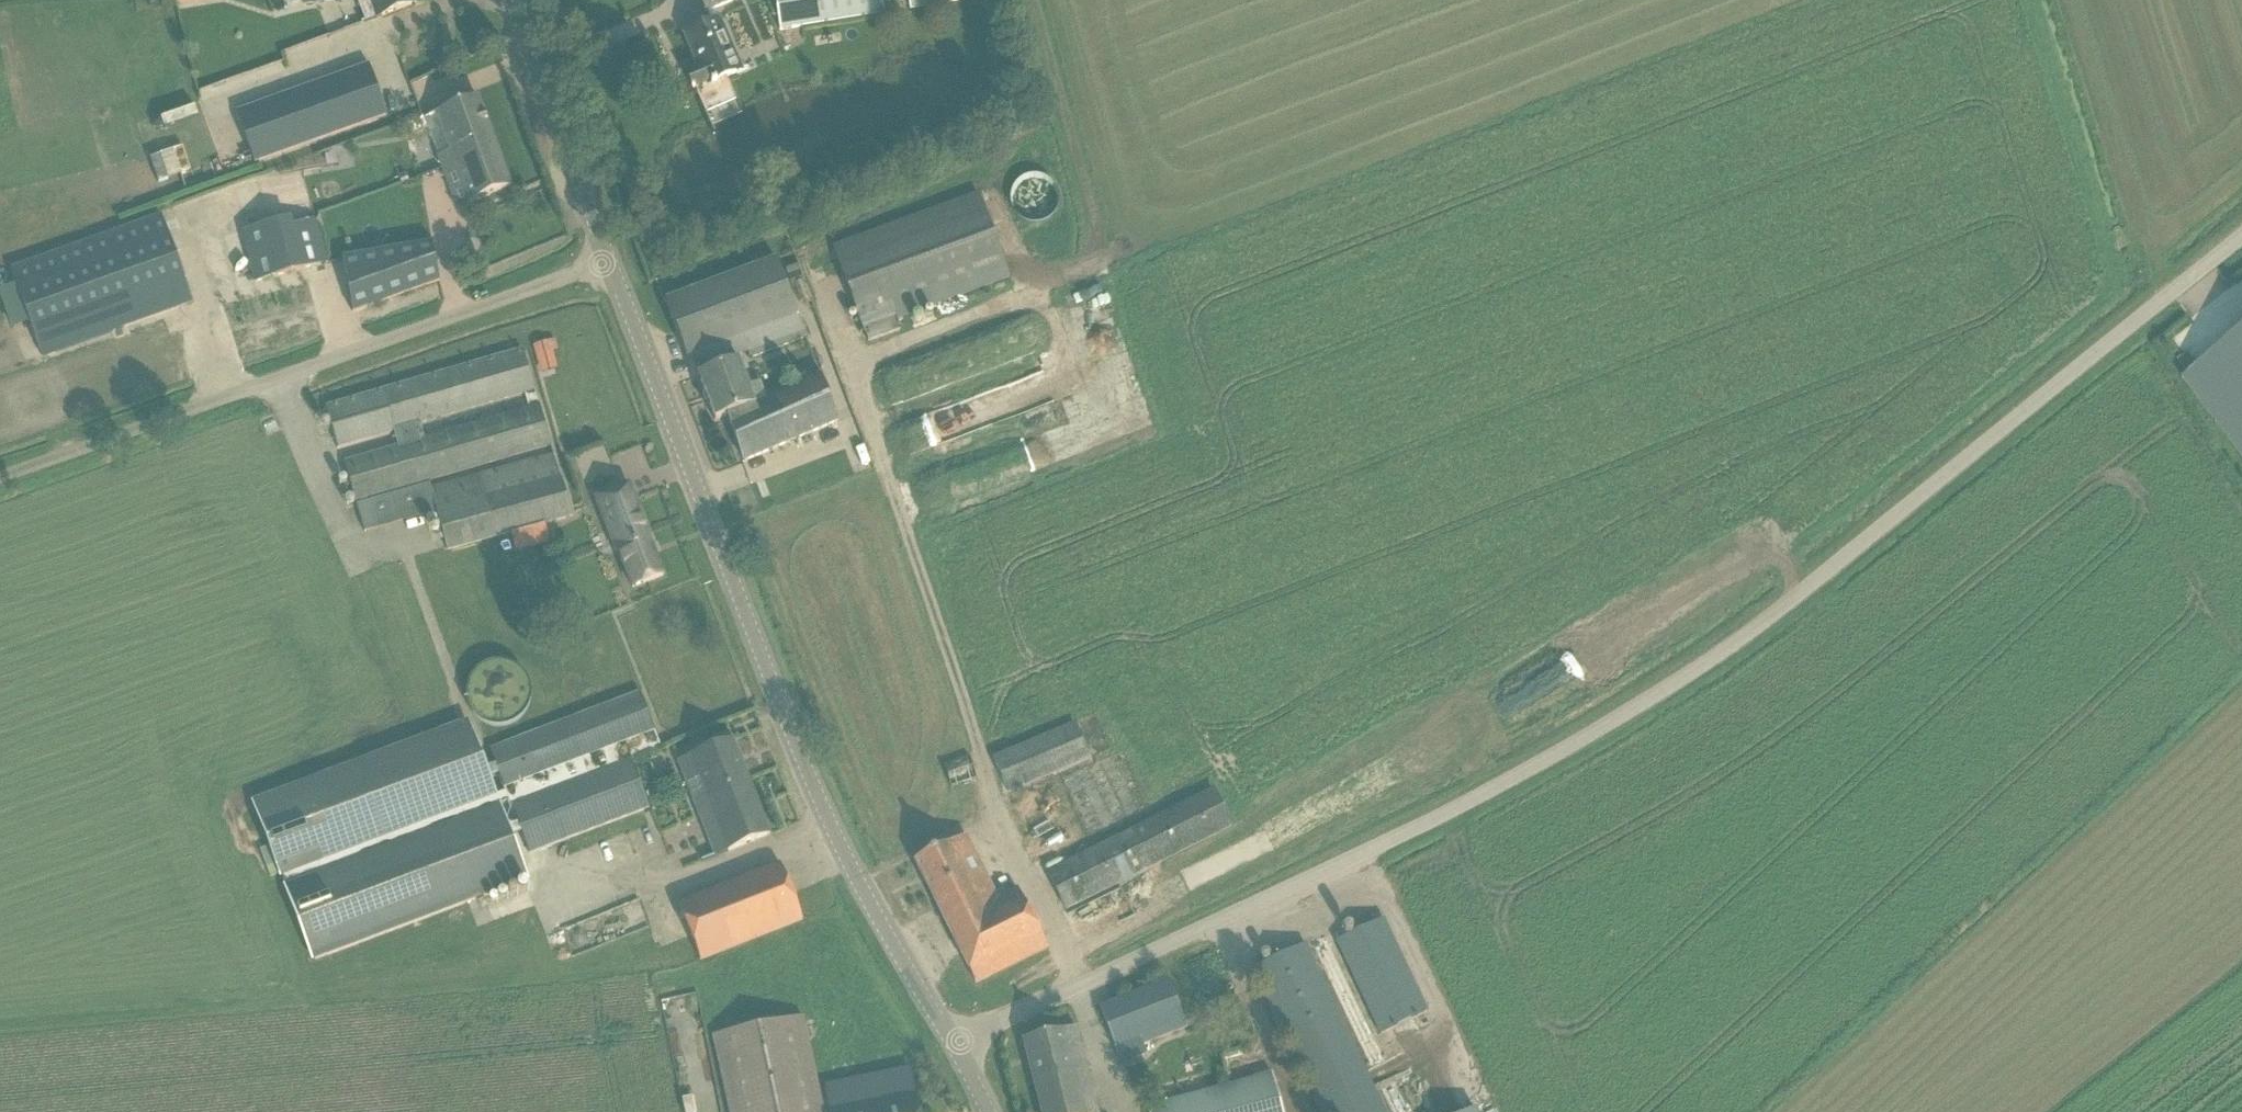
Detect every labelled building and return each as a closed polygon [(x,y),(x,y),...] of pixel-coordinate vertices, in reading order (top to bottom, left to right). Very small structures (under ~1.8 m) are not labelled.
[(356,4),(362,5),(371,2),(377,19),(390,13),(411,6),(409,0),(355,0),(356,4)] [(693,91),(704,116),(736,102),(726,77),(742,70),(714,6),(728,0),(699,0),(710,24),(683,36),(697,68),(686,73),(693,91)] [(882,0),(773,0),(778,31),(884,14),(882,0)] [(907,10),(970,0),(906,0),(907,10)] [(234,112),(253,164),(386,115),(367,63),(234,112)] [(437,156),(445,177),(458,173),(469,204),(510,189),(477,99),(436,114),(450,151),(437,156)] [(1009,278),(977,191),(831,246),(868,343),(900,331),(895,320),(1009,278)] [(8,267),(41,358),(193,302),(160,213),(8,267)] [(290,218),(239,231),(253,283),(326,263),(315,220),(292,226),(290,218)] [(438,282),(432,244),(342,260),(351,314),(438,282)] [(776,261),(685,295),(665,302),(685,358),(690,357),(696,372),(747,353),(748,358),(804,337),(776,261)] [(2181,379),(2241,459),(2241,333),(2181,379)] [(553,342),(535,347),(542,373),(554,370),(549,353),(556,351),(553,342)] [(544,525),(550,523),(571,517),(552,454),(430,487),(429,483),(550,447),(521,351),(325,410),(337,449),(392,433),(396,445),(342,461),(363,532),(435,513),(447,554),(511,535),(515,551),(549,543),(544,525)] [(743,463),(764,456),(837,422),(820,375),(764,399),(758,384),(746,388),(737,364),(698,378),(714,422),(726,417),(743,463)] [(620,486),(594,497),(607,530),(619,526),(627,546),(617,550),(632,587),(663,575),(650,542),(652,542),(634,497),(626,500),(620,486)] [(475,601),(441,611),(453,652),(487,642),(475,601)] [(494,766),(486,769),(467,718),(457,722),(410,740),(249,801),(266,847),(259,849),(269,876),(276,874),(278,879),(284,877),(286,883),(283,885),(312,961),(447,910),(467,902),(528,879),(500,806),(507,802),(528,855),(567,841),(589,832),(599,829),(644,812),(648,810),(629,760),(648,753),(661,749),(640,693),(488,750),(494,766)] [(1090,759),(1075,724),(1074,721),(991,758),(1008,795),(1090,759)] [(678,761),(696,808),(715,857),(769,836),(731,741),(678,761)] [(942,763),(951,790),(977,780),(969,757),(967,753),(942,763)] [(1230,827),(1221,808),(1210,787),(1044,870),(1065,910),(1230,827)] [(913,862),(974,984),(1046,948),(1017,889),(996,899),(965,836),(913,862)] [(779,865),(759,873),(679,904),(700,960),(801,920),(779,865)] [(1425,1011),(1382,920),(1336,942),(1379,1033),(1425,1011)] [(1384,1059),(1326,937),(1311,944),(1369,1066),(1384,1059)] [(1304,945),(1252,970),(1319,1111),(1383,1111),(1304,945)] [(1098,1008),(1121,1065),(1144,1055),(1141,1045),(1185,1028),(1167,981),(1098,1008)] [(802,1018),(715,1036),(731,1111),(822,1111),(802,1018)] [(1042,1111),(1096,1111),(1075,1028),(1024,1041),(1042,1111)] [(909,1068),(823,1087),(829,1111),(919,1111),(909,1068)] [(1271,1072),(1146,1105),(1148,1111),(1281,1111),(1271,1072)] [(1396,1085),(1382,1092),(1391,1111),(1409,1111),(1396,1085)]
